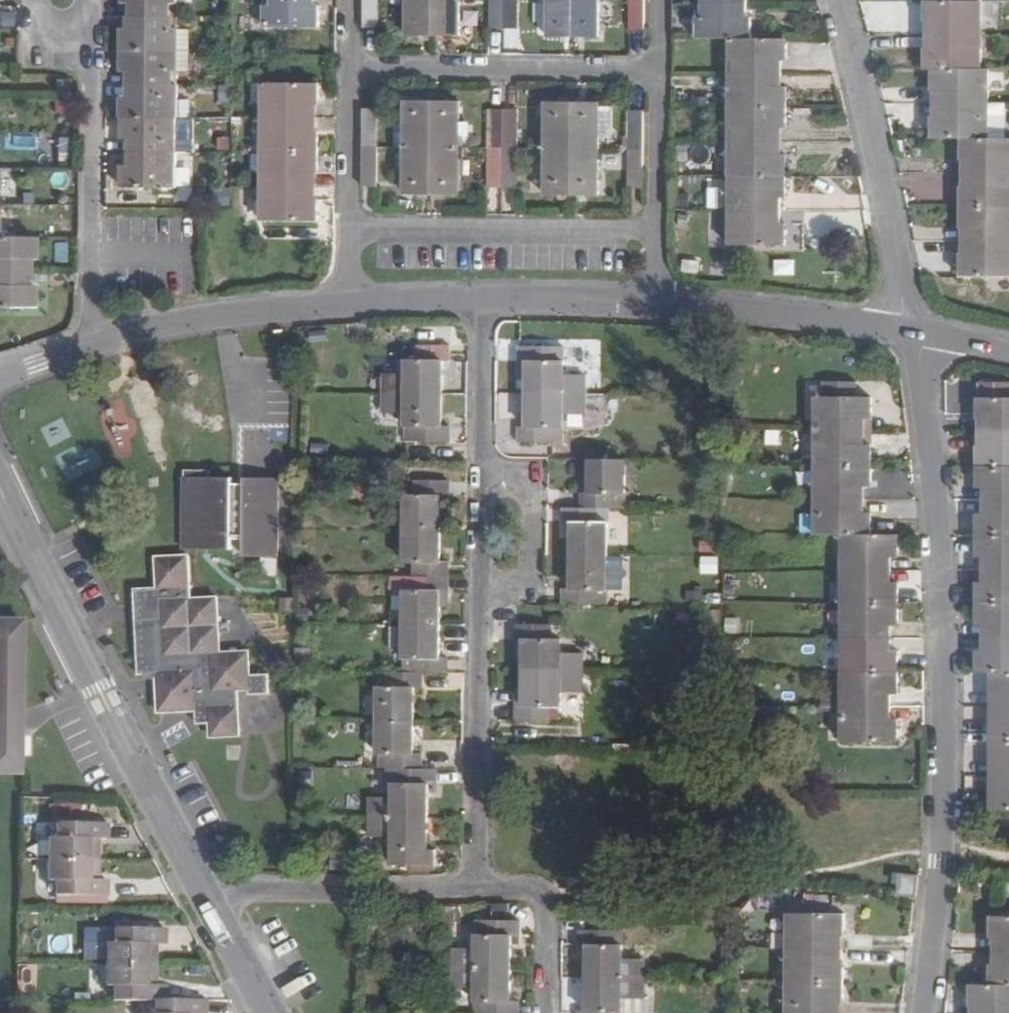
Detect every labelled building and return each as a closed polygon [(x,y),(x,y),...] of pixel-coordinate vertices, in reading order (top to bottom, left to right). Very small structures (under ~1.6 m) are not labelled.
[(179,18),(179,0),(124,0),(124,4),(132,5),(131,17),(179,18)] [(315,0),(271,0),(271,5),(266,5),(265,28),(320,28),(320,6),(315,6),(315,0)] [(379,30),(379,0),(364,0),(364,29),(376,30),(379,30)] [(435,37),(434,0),(408,0),(408,37),(435,37)] [(460,37),(460,0),(434,0),(435,37),(460,37)] [(504,30),(505,0),(489,0),(489,30),(504,30)] [(519,30),(519,0),(505,0),(504,30),(519,30)] [(548,38),(574,38),(574,0),(548,0),(548,38)] [(601,0),(574,0),(574,38),(600,38),(601,0)] [(645,0),(629,0),(629,30),(633,31),(645,31),(645,0)] [(935,24),(935,35),(975,35),(976,24),(982,24),(982,2),(927,1),(927,24),(935,24)] [(748,16),(748,4),(703,4),(703,16),(698,16),(697,39),(733,39),(753,39),(753,16),(748,16)] [(123,29),(123,50),(178,51),(179,18),(131,17),(131,29),(123,29)] [(982,48),(976,48),(975,35),(935,35),(935,48),(927,48),(927,71),(935,71),(953,71),(962,70),(981,70),(982,48)] [(737,62),(737,74),(783,74),(783,63),(787,63),(788,40),(753,39),(733,39),(732,62),(737,62)] [(172,74),(179,74),(178,51),(123,50),(123,72),(131,73),(130,86),(172,86),(172,74)] [(962,70),(953,71),(935,71),(934,92),(942,92),(942,104),(984,105),(984,93),(989,93),(989,70),(981,70),(962,70)] [(787,87),(783,86),(783,74),(737,74),(736,87),(732,87),(732,107),(787,107),(787,87)] [(264,107),(269,107),(270,119),(315,119),(315,107),(320,107),(320,84),(264,83),(264,107)] [(172,98),(172,86),(130,86),(130,98),(123,98),(122,121),(179,122),(178,98),(172,98)] [(709,98),(691,98),(691,107),(709,107),(709,98)] [(406,150),(433,150),(433,102),(407,103),(406,150)] [(460,150),(460,103),(433,102),(433,150),(460,150)] [(546,150),(574,150),(574,103),(547,102),(546,150)] [(599,150),(600,103),(574,103),(574,150),(599,150)] [(989,117),(984,116),(984,105),(942,104),(942,116),(933,116),(933,139),(964,138),(989,139),(989,117)] [(787,131),(787,107),(732,107),(732,130),(736,131),(736,143),(782,142),(782,131),(787,131)] [(363,150),(378,150),(378,110),(363,109),(363,150)] [(488,150),(503,150),(504,110),(489,110),(488,150)] [(518,150),(518,111),(504,110),(503,150),(518,150)] [(264,130),(264,154),(320,154),(319,131),(315,131),(315,119),(270,119),(269,130),(264,130)] [(122,141),(129,141),(129,154),(172,153),(172,142),(178,142),(179,122),(122,121),(122,141)] [(972,162),(972,175),(1008,175),(1008,139),(989,139),(964,138),(964,162),(972,162)] [(787,154),(782,154),(782,142),(736,143),(736,154),(731,154),(731,177),(786,177),(787,154)] [(406,196),(433,196),(433,150),(406,150),(406,196)] [(433,196),(460,197),(460,150),(433,150),(433,196)] [(488,150),(488,188),(503,189),(503,150),(488,150)] [(503,189),(518,188),(518,150),(503,150),(503,189)] [(546,150),(546,196),(573,197),(574,150),(546,150)] [(600,197),(599,150),(574,150),(573,197),(600,197)] [(628,151),(627,189),(632,189),(644,190),(644,151),(628,151)] [(178,166),(172,165),(172,153),(129,154),(129,165),(122,166),(122,189),(178,189),(178,166)] [(264,175),(268,175),(268,188),(315,188),(315,175),(319,176),(320,154),(264,154),(264,175)] [(972,175),(972,186),(964,186),(963,207),(1008,207),(1008,175),(972,175)] [(736,199),(736,211),(782,211),(782,200),(786,200),(786,177),(731,177),(731,199),(736,199)] [(314,198),(315,188),(268,188),(269,198),(263,198),(263,222),(318,223),(319,198),(314,198)] [(971,230),(970,242),(1008,243),(1008,207),(963,207),(963,230),(971,230)] [(786,223),(781,223),(782,211),(736,211),(737,223),(731,223),(731,247),(786,246),(786,223)] [(33,236),(0,236),(0,271),(27,271),(27,259),(33,259),(33,236)] [(970,242),(971,254),(963,254),(962,277),(1008,278),(1008,243),(970,242)] [(27,284),(27,271),(0,271),(0,307),(32,307),(33,283),(27,284)] [(407,373),(385,373),(385,393),(442,393),(442,360),(451,360),(451,344),(418,345),(418,359),(407,359),(407,373)] [(520,360),(527,360),(528,394),(585,395),(586,375),(564,375),(564,346),(520,345),(520,360)] [(986,419),(986,434),(1008,434),(1008,382),(979,382),(979,419),(986,419)] [(450,425),(441,425),(442,393),(385,393),(384,412),(406,412),(407,442),(450,442),(450,425)] [(520,427),(520,440),(563,440),(564,414),(585,414),(585,395),(528,394),(527,427),(520,427)] [(817,419),(830,419),(830,431),(865,431),(865,419),(871,419),(871,396),(817,396),(817,419)] [(830,443),(816,443),(817,465),(871,466),(872,443),(864,443),(865,431),(830,431),(830,443)] [(979,443),(978,464),(1008,464),(1008,434),(986,434),(986,443),(979,443)] [(590,493),(582,493),(582,508),(596,508),(616,509),(616,494),(626,494),(627,460),(590,459),(590,493)] [(978,464),(979,468),(979,488),(986,487),(986,501),(1008,501),(1008,464),(978,464)] [(817,486),(830,486),(830,500),(865,499),(864,486),(871,486),(871,466),(817,465),(817,486)] [(182,478),(208,477),(208,470),(182,471),(182,478)] [(184,549),(232,547),(232,534),(244,534),(245,554),(279,553),(276,475),(243,475),(243,482),(230,483),(230,476),(208,477),(182,478),(184,549)] [(417,480),(417,495),(405,495),(404,527),(440,528),(441,495),(449,495),(449,480),(417,480)] [(816,512),(816,534),(844,534),(871,534),(871,512),(864,512),(865,499),(830,500),(830,512),(816,512)] [(979,511),(978,533),(1008,533),(1008,501),(986,501),(986,511),(979,511)] [(564,523),(572,523),(572,556),(607,557),(607,523),(596,523),(596,508),(582,508),(564,508),(564,523)] [(440,561),(440,528),(404,527),(405,562),(414,563),(414,576),(449,576),(449,561),(440,561)] [(978,533),(978,556),(986,556),(986,570),(1008,570),(1008,533),(978,533)] [(899,557),(899,534),(871,534),(844,534),(844,556),(856,556),(856,571),(890,571),(890,557),(899,557)] [(156,587),(133,588),(137,673),(143,673),(143,678),(155,679),(157,712),(195,710),(196,723),(209,722),(209,737),(240,735),(238,691),(249,691),(250,694),(269,694),(268,674),(251,673),(250,650),(221,651),(218,596),(191,596),(189,555),(155,556),(156,587)] [(564,589),(564,604),(607,605),(607,557),(572,556),(571,589),(564,589)] [(703,556),(703,573),(721,574),(721,556),(703,556)] [(263,575),(279,575),(280,558),(264,557),(263,575)] [(979,580),(979,604),(1008,604),(1008,570),(986,570),(986,580),(979,580)] [(890,582),(890,571),(856,571),(856,582),(843,582),(844,602),(899,603),(898,582),(890,582)] [(404,589),(404,576),(390,576),(390,589),(404,589)] [(414,576),(404,576),(404,589),(403,625),(439,625),(439,592),(449,592),(449,576),(414,576)] [(449,607),(449,592),(439,592),(439,607),(449,607)] [(898,626),(899,603),(844,602),(843,625),(856,625),(856,637),(890,638),(890,626),(898,626)] [(986,624),(985,638),(1008,638),(1008,604),(979,604),(978,624),(986,624)] [(20,775),(22,621),(0,620),(0,774),(20,775)] [(439,625),(403,625),(403,673),(422,673),(447,673),(447,657),(439,658),(439,625)] [(517,639),(525,639),(525,673),(583,673),(584,653),(560,653),(561,638),(551,638),(551,625),(518,625),(517,639)] [(388,649),(403,649),(403,628),(389,627),(388,649)] [(856,650),(843,650),(842,672),(898,672),(898,649),(890,649),(890,638),(856,637),(856,650)] [(985,638),(985,649),(979,649),(978,671),(992,672),(1008,672),(1008,638),(985,638)] [(525,654),(525,639),(517,639),(516,654),(525,654)] [(897,693),(898,672),(842,672),(842,692),(856,692),(855,705),(890,706),(891,693),(897,693)] [(992,672),(993,692),(1000,692),(1000,706),(1008,706),(1008,672),(992,672)] [(388,686),(379,686),(379,720),(414,721),(414,686),(422,687),(422,673),(403,673),(388,673),(388,686)] [(583,692),(583,673),(525,673),(525,704),(516,704),(517,720),(550,719),(550,706),(561,706),(561,692),(583,692)] [(525,704),(525,690),(517,690),(516,704),(525,704)] [(890,717),(890,706),(855,705),(855,718),(843,717),(842,739),(898,740),(897,717),(890,717)] [(1000,706),(1000,718),(993,718),(992,742),(1008,742),(1008,706),(1000,706)] [(421,754),(414,754),(414,721),(379,720),(378,754),(376,754),(377,768),(387,768),(421,768),(421,754)] [(992,742),(992,762),(1000,762),(1000,775),(1008,775),(1008,742),(992,742)] [(393,798),(371,797),(371,817),(428,817),(429,783),(436,783),(436,769),(421,768),(387,768),(387,782),(394,783),(393,798)] [(1000,775),(1000,787),(993,787),(992,808),(1008,809),(1008,775),(1000,775)] [(435,849),(428,849),(428,817),(371,817),(371,836),(393,836),(393,865),(403,865),(435,864),(435,849)] [(54,838),(46,838),(46,859),(98,859),(98,838),(106,839),(107,823),(54,822),(54,838)] [(107,880),(98,879),(98,859),(46,859),(45,880),(52,880),(52,895),(107,896),(107,880)] [(898,883),(897,894),(917,896),(920,874),(894,871),(892,882),(898,883)] [(790,935),(802,935),(802,947),(836,947),(837,936),(843,936),(844,913),(806,913),(805,904),(790,904),(790,935)] [(994,915),(993,938),(1001,938),(1001,951),(1008,951),(1008,915),(994,915)] [(476,948),(453,948),(454,970),(511,970),(511,935),(519,936),(519,919),(476,920),(476,948)] [(112,943),(104,942),(104,964),(155,965),(155,944),(165,944),(165,928),(112,928),(112,943)] [(579,945),(587,945),(586,978),(645,978),(645,958),(623,958),(624,931),(579,930),(579,945)] [(836,960),(836,947),(802,947),(802,961),(789,961),(789,980),(843,981),(843,961),(836,960)] [(993,962),(993,984),(1008,984),(1008,951),(1001,951),(1001,963),(993,962)] [(155,986),(155,965),(104,964),(104,986),(111,986),(111,1000),(152,1000),(164,1000),(164,987),(155,986)] [(476,987),(476,1012),(519,1012),(519,1002),(511,1002),(511,970),(454,970),(454,986),(476,987)] [(645,978),(586,978),(586,1011),(579,1011),(579,1012),(613,1012),(622,1012),(623,998),(645,998),(645,978)] [(802,1003),(801,1012),(835,1012),(835,1003),(843,1004),(843,981),(789,980),(788,1002),(802,1003)] [(993,984),(972,984),(972,1006),(979,1006),(979,1012),(1008,1012),(1008,984),(993,984)] [(203,1001),(164,1000),(152,1000),(153,1012),(203,1012),(203,1001)]
